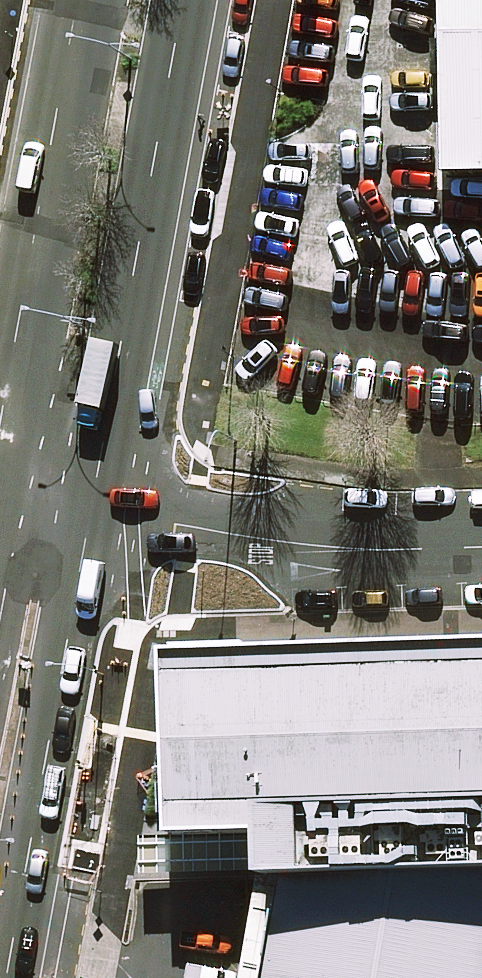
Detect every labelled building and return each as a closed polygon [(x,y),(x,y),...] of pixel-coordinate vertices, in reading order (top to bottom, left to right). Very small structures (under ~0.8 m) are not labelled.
[(446,177),(481,177),(481,0),(443,0),(446,177)] [(175,649),(180,839),(268,837),(270,872),(481,867),(481,638),(175,649)] [(270,872),(249,977),(481,977),(481,867),(270,872)]
